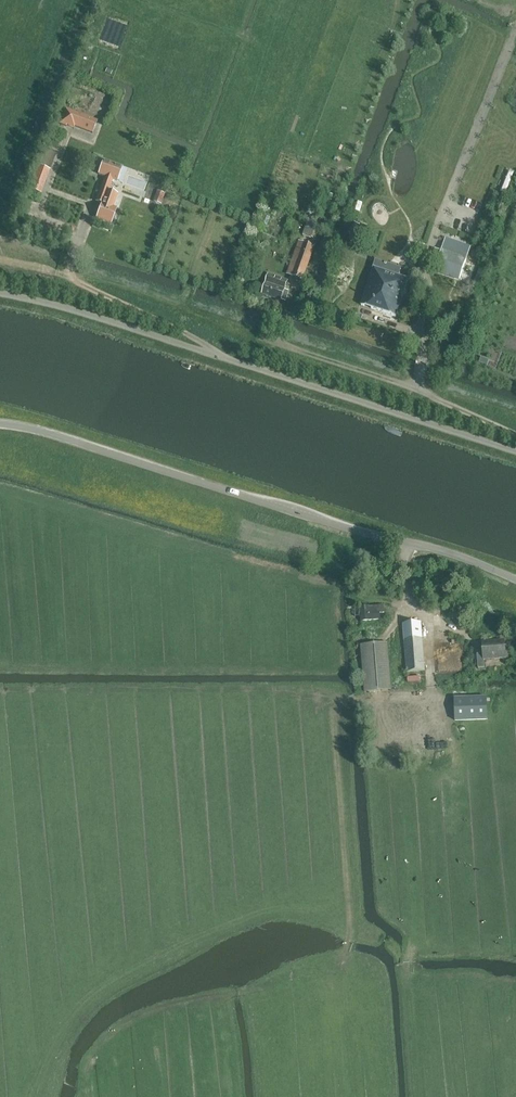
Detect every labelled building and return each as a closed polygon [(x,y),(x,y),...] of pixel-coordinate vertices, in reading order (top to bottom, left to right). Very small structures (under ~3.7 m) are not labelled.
[(93,133),(97,121),(65,109),(59,124),(66,127),(67,124),(93,133)] [(103,161),(99,174),(105,176),(96,201),(102,203),(96,218),(112,224),(117,209),(113,207),(118,195),(109,192),(113,179),(117,181),(122,167),(103,161)] [(50,170),(39,165),(30,189),(41,194),(50,170)] [(165,194),(159,191),(155,202),(162,204),(165,194)] [(351,222),(347,233),(355,235),(359,225),(351,222)] [(312,225),(308,235),(314,238),(318,228),(312,225)] [(435,249),(430,263),(436,265),(434,272),(459,281),(471,247),(446,238),(441,251),(435,249)] [(294,256),(286,274),(301,280),(314,248),(305,244),(305,242),(299,240),(293,256),(294,256)] [(408,280),(374,268),(361,305),(395,317),(408,280)] [(481,270),(475,284),(482,287),(488,272),(481,270)] [(281,301),(281,300),(286,301),(289,291),(285,290),(287,282),(268,276),(262,295),(281,301)] [(489,361),(481,358),(479,363),(487,366),(489,361)] [(360,622),(381,620),(380,613),(384,613),(384,605),(359,607),(360,622)] [(425,671),(422,622),(402,624),(407,672),(425,671)] [(484,659),(506,657),(504,641),(482,643),(483,654),(477,654),(478,668),(485,668),(484,659)] [(392,690),(388,643),(361,645),(365,692),(392,690)] [(486,698),(454,698),(455,720),(457,720),(488,719),(487,698),(486,698)]
